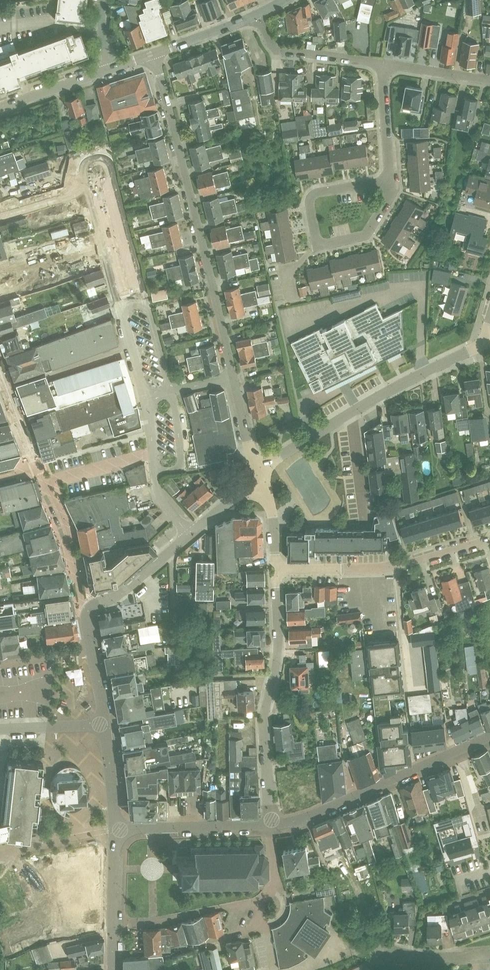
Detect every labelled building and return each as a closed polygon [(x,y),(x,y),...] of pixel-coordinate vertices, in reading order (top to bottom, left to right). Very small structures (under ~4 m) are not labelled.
[(55,19),(83,22),(86,0),(57,0),(55,19)] [(159,6),(163,5),(161,0),(146,0),(147,5),(144,7),(145,11),(140,12),(142,19),(140,20),(147,41),(168,34),(161,13),(159,6)] [(196,7),(191,9),(187,0),(172,6),(177,19),(174,20),(178,30),(201,22),(197,12),(198,12),(196,7)] [(222,14),(217,0),(208,0),(199,3),(205,20),(222,14)] [(244,3),(242,0),(228,0),(232,9),(244,3)] [(336,0),(316,0),(324,16),(332,13),(336,20),(334,20),(336,39),(348,38),(346,19),(340,8),(336,0)] [(362,2),(358,19),(369,22),(373,4),(374,0),(362,0),(362,2)] [(405,8),(401,0),(390,0),(389,1),(393,10),(387,13),(389,19),(406,12),(404,8),(405,8)] [(405,8),(406,12),(415,8),(413,5),(415,4),(414,0),(401,0),(405,8)] [(481,13),(481,0),(465,0),(466,14),(481,13)] [(312,15),(310,3),(302,7),(301,6),(289,11),(289,12),(286,13),(289,33),(310,30),(308,20),(312,19),(311,15),(312,15)] [(145,40),(141,31),(143,30),(137,15),(139,14),(141,6),(125,4),(127,10),(133,26),(125,29),(126,31),(125,32),(127,37),(128,37),(132,46),(142,43),(141,41),(145,40)] [(326,28),(321,16),(312,20),(317,32),(326,28)] [(437,46),(438,40),(430,39),(433,24),(423,23),(419,44),(429,46),(429,45),(437,46)] [(389,40),(389,41),(395,42),(394,50),(393,52),(409,55),(410,49),(412,48),(413,43),(411,42),(412,41),(412,38),(416,38),(417,29),(406,27),(391,25),(391,26),(389,40)] [(21,84),(18,74),(24,72),(26,78),(88,55),(80,33),(73,35),(72,31),(17,51),(17,48),(0,54),(0,91),(21,84)] [(443,44),(440,60),(454,63),(457,46),(457,47),(459,33),(453,32),(453,33),(448,32),(446,45),(443,44)] [(255,115),(250,94),(249,87),(244,88),(241,74),(243,74),(242,71),(243,70),(243,69),(254,64),(248,48),(247,49),(243,38),(222,46),(226,56),(224,57),(237,119),(255,115)] [(464,42),(460,64),(475,66),(479,44),(464,42)] [(218,72),(215,65),(221,62),(216,48),(206,52),(214,74),(218,72)] [(209,75),(214,74),(206,52),(195,56),(200,70),(207,68),(209,75)] [(194,72),(200,70),(195,56),(185,60),(193,81),(197,80),(194,72)] [(188,83),(193,81),(185,60),(174,64),(179,78),(186,75),(188,83)] [(262,105),(276,103),(274,90),(275,90),(272,71),(257,73),(260,93),(262,105)] [(293,99),(294,72),(280,72),(280,98),(293,99)] [(307,99),(307,87),(304,87),(304,81),(303,81),(303,73),(294,72),(293,99),(307,99)] [(150,97),(144,75),(117,84),(116,80),(98,86),(107,121),(157,109),(154,96),(150,97)] [(328,88),(328,75),(317,75),(316,88),(312,88),(312,99),(317,99),(317,101),(318,103),(323,103),(325,102),(325,99),(326,99),(326,88),(328,88)] [(336,75),(328,75),(328,88),(326,88),(326,99),(327,99),(327,103),(339,103),(339,100),(339,88),(335,88),(336,75)] [(361,99),(362,77),(343,76),(342,98),(361,99)] [(421,100),(423,89),(407,86),(403,106),(412,107),(411,111),(422,113),(424,100),(421,100)] [(222,99),(230,97),(228,90),(226,89),(220,90),(222,99)] [(454,111),(457,96),(441,93),(438,107),(435,106),(432,117),(449,120),(451,110),(454,111)] [(81,105),(78,96),(66,100),(71,116),(78,114),(79,118),(78,118),(80,124),(87,122),(85,116),(84,112),(82,105),(81,105)] [(475,117),(478,100),(464,97),(461,110),(456,109),(453,127),(469,131),(471,117),(475,117)] [(199,116),(220,111),(219,106),(206,109),(204,99),(189,103),(192,113),(190,113),(191,113),(198,112),(199,116)] [(90,119),(99,117),(97,104),(87,105),(90,119)] [(122,131),(160,122),(158,111),(142,115),(143,120),(129,123),(130,125),(123,126),(121,127),(122,131)] [(191,113),(194,129),(202,127),(201,123),(209,121),(208,118),(221,115),(220,111),(199,116),(198,112),(191,113)] [(320,126),(319,117),(313,118),(314,127),(315,137),(328,135),(326,126),(320,126)] [(299,130),(300,139),(315,137),(312,118),(305,119),(307,129),(299,130)] [(345,132),(358,130),(358,128),(359,128),(358,119),(344,121),(344,130),(345,130),(345,132)] [(72,129),(72,128),(69,120),(61,122),(64,131),(72,129)] [(202,127),(194,129),(196,129),(198,139),(212,136),(211,130),(224,127),(222,122),(210,125),(209,121),(201,123),(202,127)] [(160,122),(122,131),(123,135),(125,134),(125,135),(132,133),(132,135),(146,132),(147,136),(163,132),(160,122)] [(329,135),(344,133),(342,122),(327,124),(329,135)] [(414,137),(422,137),(422,127),(414,127),(414,137)] [(422,127),(422,137),(430,137),(430,127),(422,127)] [(72,129),(64,131),(69,148),(70,151),(78,148),(77,145),(72,128),(72,129)] [(284,142),(290,141),(299,139),(297,128),(282,130),(284,142)] [(137,156),(167,149),(165,138),(150,141),(151,145),(136,149),(137,156)] [(409,154),(428,153),(428,140),(408,142),(409,154)] [(59,154),(60,153),(66,152),(66,148),(65,144),(57,145),(59,154)] [(193,158),(223,151),(221,144),(206,148),(205,144),(190,147),(193,158)] [(354,146),(357,165),(369,163),(366,144),(354,146)] [(345,167),(357,165),(354,146),(342,148),(345,167)] [(223,151),(193,158),(196,169),(211,165),(210,161),(224,157),(230,155),(232,162),(244,159),(241,151),(240,147),(234,149),(234,148),(223,151)] [(480,148),(480,149),(475,147),(472,155),(477,156),(476,158),(489,162),(485,177),(489,178),(489,151),(480,148)] [(333,169),(345,167),(342,148),(330,150),(333,169)] [(167,149),(137,156),(139,163),(154,159),(155,163),(170,160),(167,149)] [(334,173),(333,169),(330,150),(330,154),(319,156),(322,175),(334,173)] [(8,172),(13,171),(26,166),(23,158),(16,160),(13,151),(0,155),(0,175),(8,172)] [(410,166),(429,165),(428,153),(409,154),(410,166)] [(310,177),(322,175),(319,156),(307,158),(310,177)] [(298,179),(310,177),(307,158),(295,160),(298,179)] [(26,181),(51,174),(47,161),(23,168),(26,181)] [(411,178),(430,176),(429,165),(410,166),(411,178)] [(137,186),(166,178),(164,167),(149,171),(150,175),(135,179),(137,186)] [(200,185),(230,177),(228,170),(213,174),(212,171),(199,174),(200,177),(198,177),(200,185)] [(471,175),(466,191),(477,194),(475,201),(489,206),(489,180),(471,175)] [(411,190),(431,189),(430,176),(411,178),(411,190)] [(230,177),(200,185),(202,193),(204,192),(204,195),(217,191),(216,188),(232,184),(230,177)] [(166,178),(137,186),(139,193),(154,189),(155,193),(169,189),(166,178)] [(152,212),(181,204),(178,193),(164,197),(165,201),(150,205),(152,212)] [(207,212),(236,204),(235,197),(220,201),(219,197),(204,201),(207,212)] [(1,207),(7,221),(25,212),(18,199),(1,207)] [(427,221),(420,217),(424,210),(408,200),(402,210),(425,225),(427,221)] [(181,204),(152,212),(153,218),(168,215),(169,219),(184,215),(181,204)] [(236,204),(207,212),(209,223),(224,219),(223,215),(238,211),(236,204)] [(261,222),(262,226),(289,221),(287,209),(268,212),(270,220),(261,222)] [(423,228),(425,225),(402,210),(395,220),(412,230),(416,224),(423,228)] [(474,217),(457,212),(450,237),(455,238),(457,229),(472,234),(467,251),(483,255),(485,249),(484,249),(488,237),(482,235),(487,219),(474,215),(474,217)] [(28,227),(25,217),(0,225),(0,230),(1,230),(2,235),(9,233),(28,227)] [(407,237),(412,230),(395,220),(389,230),(413,245),(415,242),(407,237)] [(273,236),(291,233),(289,221),(262,226),(263,230),(271,228),(273,236)] [(151,241),(180,234),(178,223),(163,226),(164,231),(149,234),(151,241)] [(213,238),(243,231),(242,225),(226,228),(226,225),(213,228),(213,231),(212,231),(213,238)] [(413,245),(389,230),(382,241),(399,251),(403,244),(410,249),(413,245)] [(243,231),(213,238),(215,246),(217,246),(217,248),(230,245),(230,242),(245,238),(243,231)] [(35,233),(28,235),(31,246),(39,244),(35,233)] [(266,249),(294,244),(291,233),(273,236),(274,244),(266,245),(266,249)] [(180,234),(151,241),(152,248),(167,244),(168,248),(183,245),(180,234)] [(296,256),(294,244),(266,249),(267,254),(276,252),(277,260),(296,256)] [(376,279),(374,270),(382,269),(378,250),(366,253),(372,280),(376,279)] [(219,265),(249,259),(248,252),(233,255),(232,251),(217,254),(219,265)] [(368,281),(372,280),(366,253),(354,255),(358,274),(366,272),(368,281)] [(183,271),(196,267),(194,255),(180,258),(181,264),(166,267),(168,274),(183,271)] [(351,276),(358,274),(354,255),(342,258),(349,285),(353,284),(351,276)] [(345,286),(349,285),(342,258),(331,261),(335,280),(335,279),(343,278),(345,286)] [(249,259),(219,265),(222,276),(237,273),(236,269),(251,266),(249,259)] [(336,283),(335,279),(335,280),(331,261),(330,261),(331,264),(320,267),(326,294),(330,293),(328,285),(336,283)] [(183,271),(168,274),(169,281),(184,277),(186,284),(200,280),(196,267),(183,271)] [(322,295),(326,294),(320,267),(308,270),(312,289),(320,287),(322,295)] [(449,284),(452,271),(434,268),(431,281),(449,284)] [(88,286),(105,280),(101,269),(84,275),(88,286)] [(156,269),(147,271),(149,278),(157,276),(156,270),(156,269)] [(47,283),(31,284),(31,291),(48,290),(47,283)] [(259,296),(271,293),(269,283),(257,285),(259,296)] [(460,314),(468,287),(453,283),(449,295),(446,294),(444,300),(447,301),(445,309),(443,315),(453,318),(455,312),(460,314)] [(95,287),(87,290),(90,300),(98,297),(95,287)] [(229,303),(257,297),(256,290),(241,293),(239,287),(226,290),(229,303)] [(157,301),(173,297),(171,289),(155,292),(157,301)] [(92,313),(110,306),(106,295),(88,302),(92,313)] [(259,303),(271,301),(269,295),(258,297),(259,303)] [(47,316),(44,307),(14,317),(11,305),(21,302),(19,297),(9,300),(0,303),(0,332),(47,316)] [(257,297),(229,303),(232,316),(245,313),(244,307),(259,303),(257,297)] [(186,318),(200,314),(197,301),(183,305),(184,311),(169,314),(171,321),(186,318)] [(327,328),(323,330),(322,327),(292,342),(295,350),(311,381),(310,382),(315,392),(324,387),(325,388),(326,388),(328,387),(332,385),(376,363),(388,357),(401,351),(405,349),(402,309),(403,309),(403,308),(384,318),(376,303),(333,325),(327,328)] [(186,318),(171,321),(160,323),(162,330),(172,328),(187,325),(189,330),(203,327),(200,314),(186,318)] [(103,352),(110,349),(110,347),(118,345),(111,318),(36,345),(36,346),(6,356),(14,380),(44,370),(51,368),(52,369),(102,350),(103,352)] [(238,335),(247,335),(246,326),(238,326),(238,335)] [(18,334),(17,329),(0,334),(0,341),(5,354),(23,348),(33,345),(32,343),(29,344),(28,341),(22,343),(18,334)] [(175,342),(173,336),(165,338),(167,344),(172,342),(175,342)] [(237,340),(240,353),(269,347),(268,340),(262,341),(261,337),(251,339),(251,337),(237,340)] [(189,364),(218,358),(215,345),(201,348),(202,354),(187,357),(189,364)] [(269,347),(240,353),(243,366),(257,363),(255,357),(271,354),(269,347)] [(133,406),(118,358),(48,381),(45,374),(16,384),(26,413),(28,412),(36,438),(37,438),(43,460),(77,450),(73,437),(91,432),(90,430),(104,425),(107,435),(113,433),(114,435),(141,426),(138,409),(138,407),(137,403),(136,403),(137,405),(133,406)] [(218,358),(189,364),(190,371),(205,367),(207,373),(220,370),(218,358)] [(180,383),(187,381),(184,367),(177,369),(180,383)] [(483,405),(481,390),(479,378),(465,380),(467,392),(468,400),(475,399),(476,407),(483,405)] [(276,396),(283,395),(281,386),(275,387),(276,396)] [(274,394),(263,396),(262,388),(248,390),(251,403),(275,399),(275,398),(274,394)] [(216,419),(230,416),(225,390),(211,393),(212,398),(213,406),(216,419)] [(189,410),(200,408),(195,392),(185,396),(189,410)] [(460,397),(459,392),(444,394),(446,411),(455,410),(456,418),(458,430),(470,428),(469,416),(466,396),(460,397)] [(275,398),(251,403),(253,416),(267,413),(265,405),(276,403),(275,398)] [(216,419),(213,406),(203,407),(200,408),(189,410),(190,410),(195,434),(193,434),(199,465),(225,460),(223,452),(234,450),(236,446),(230,416),(216,419)] [(443,425),(441,409),(427,410),(429,426),(432,426),(434,438),(445,437),(443,425)] [(414,441),(425,440),(423,427),(426,427),(424,411),(410,413),(412,429),(414,441)] [(408,421),(407,413),(392,415),(394,431),(400,430),(402,443),(409,442),(408,429),(410,429),(409,421),(408,421)] [(489,437),(489,434),(487,415),(469,418),(472,440),(489,437)] [(13,435),(10,427),(11,427),(7,418),(0,419),(0,439),(13,435)] [(386,456),(387,456),(382,423),(367,432),(371,464),(387,462),(386,456)] [(0,439),(0,458),(21,453),(20,453),(13,435),(0,439)] [(448,456),(447,451),(448,451),(446,440),(435,442),(437,452),(438,452),(438,457),(448,456)] [(13,466),(21,454),(21,453),(0,458),(0,469),(13,466)] [(387,462),(371,464),(372,471),(370,471),(372,491),(388,489),(386,474),(401,472),(404,501),(420,499),(414,453),(387,456),(386,456),(387,462)] [(211,479),(234,475),(233,465),(209,469),(211,479)] [(194,490),(203,500),(205,499),(206,499),(208,497),(208,496),(213,492),(206,483),(207,483),(201,476),(195,481),(199,486),(194,490)] [(173,495),(181,489),(171,477),(163,483),(173,495)] [(2,504),(3,510),(39,501),(31,480),(0,488),(0,502),(1,502),(2,504)] [(475,485),(477,492),(489,489),(487,482),(475,485)] [(477,492),(475,485),(463,489),(465,495),(464,496),(466,503),(471,502),(469,495),(477,492)] [(203,500),(194,490),(190,494),(186,489),(180,494),(185,499),(193,508),(198,504),(200,505),(202,502),(202,501),(203,500)] [(442,496),(444,502),(445,502),(446,505),(460,501),(457,491),(442,496)] [(444,502),(442,496),(431,499),(433,506),(444,502)] [(72,509),(78,509),(78,500),(82,500),(82,497),(72,497),(72,509)] [(424,509),(433,506),(431,499),(419,503),(421,509),(424,509)] [(22,528),(49,521),(40,501),(11,509),(15,526),(21,524),(22,528)] [(419,503),(408,506),(410,513),(421,510),(421,509),(419,503)] [(489,519),(489,503),(481,506),(486,520),(489,519)] [(410,513),(408,506),(396,510),(398,517),(405,514),(410,513)] [(474,524),(486,520),(481,506),(470,510),(474,524)] [(305,533),(289,533),(289,559),(310,559),(310,553),(316,553),(316,551),(363,551),(362,550),(386,549),(386,542),(390,542),(391,545),(400,542),(390,509),(374,514),(374,528),(305,529),(305,533)] [(452,526),(463,523),(459,509),(447,512),(452,526)] [(440,530),(452,526),(447,512),(436,516),(440,530)] [(94,524),(77,528),(82,551),(147,538),(145,527),(123,531),(122,526),(121,526),(119,513),(108,516),(108,517),(94,522),(94,524)] [(165,525),(169,517),(163,514),(159,522),(165,525)] [(261,528),(261,521),(261,520),(257,516),(233,517),(231,519),(215,525),(216,570),(236,570),(235,554),(245,553),(251,553),(251,554),(262,553),(261,529),(261,528)] [(429,533),(440,530),(436,516),(424,519),(429,533)] [(417,537),(429,533),(424,519),(413,523),(417,537)] [(57,545),(49,522),(22,530),(0,536),(0,556),(27,549),(27,550),(28,550),(28,549),(31,548),(32,551),(57,545)] [(406,540),(417,537),(413,523),(401,526),(406,540)] [(213,552),(213,534),(205,534),(205,552),(213,552)] [(103,548),(83,552),(89,581),(90,587),(89,588),(90,591),(91,591),(93,590),(93,589),(101,588),(113,585),(113,582),(117,581),(122,577),(124,579),(157,551),(151,544),(148,541),(127,544),(127,545),(103,549),(103,548)] [(28,550),(27,550),(29,554),(31,563),(21,565),(23,574),(33,572),(63,568),(64,568),(59,544),(57,545),(32,551),(31,548),(28,549),(28,550)] [(213,576),(213,561),(196,560),(196,569),(205,569),(204,574),(205,574),(205,576),(213,576)] [(11,576),(9,567),(0,569),(0,577),(0,578),(1,578),(11,576)] [(40,598),(69,593),(64,569),(37,573),(40,598)] [(212,582),(213,576),(205,576),(205,574),(204,574),(205,569),(196,569),(196,577),(194,577),(194,580),(196,580),(196,588),(204,588),(204,582),(212,582)] [(475,573),(480,589),(484,588),(485,592),(486,595),(486,596),(487,599),(489,598),(489,573),(489,569),(475,573)] [(263,584),(263,570),(246,571),(238,571),(238,578),(247,577),(247,584),(263,584)] [(445,588),(443,589),(444,593),(446,593),(449,601),(454,600),(458,598),(461,610),(477,604),(475,600),(470,583),(458,587),(457,584),(455,578),(451,579),(449,579),(446,580),(445,581),(443,582),(445,588)] [(212,597),(212,582),(204,582),(204,588),(196,588),(195,596),(208,597),(207,600),(214,600),(214,597),(212,597)] [(325,600),(325,598),(325,586),(315,585),(315,600),(318,600),(318,606),(325,605),(324,601),(324,600),(325,600)] [(312,599),(312,586),(303,587),(303,591),(299,591),(287,591),(288,608),(300,607),(304,606),(304,599),(312,599)] [(337,598),(338,586),(325,586),(325,598),(337,598)] [(415,597),(410,598),(413,607),(417,606),(425,603),(427,610),(431,608),(432,611),(439,608),(438,606),(442,605),(439,597),(436,598),(435,597),(429,599),(425,587),(413,591),(415,597)] [(255,589),(255,588),(247,589),(247,591),(235,591),(235,600),(247,599),(247,603),(264,602),(263,588),(255,589)] [(74,617),(73,613),(72,613),(68,594),(40,598),(20,601),(14,602),(14,604),(15,612),(0,615),(0,629),(18,626),(24,625),(46,622),(64,619),(74,617)] [(216,608),(230,608),(230,600),(216,600),(216,608)] [(325,605),(318,606),(312,607),(312,608),(305,608),(305,609),(288,610),(289,623),(306,622),(305,616),(325,615),(325,606),(325,601),(324,601),(325,605)] [(2,611),(1,606),(14,604),(14,602),(0,604),(0,612),(2,611)] [(264,623),(263,608),(246,609),(235,610),(236,618),(246,617),(246,624),(264,623)] [(100,614),(98,614),(99,621),(102,634),(103,634),(124,630),(124,629),(133,628),(146,626),(144,619),(123,624),(123,623),(122,619),(121,611),(120,610),(100,614)] [(338,624),(363,620),(361,610),(341,613),(337,614),(338,624)] [(77,639),(74,617),(64,619),(46,622),(24,625),(19,626),(21,634),(41,632),(42,635),(46,634),(47,643),(77,639)] [(434,623),(422,628),(424,645),(436,643),(434,623)] [(321,635),(320,627),(290,629),(291,642),(307,641),(307,647),(313,646),(312,634),(313,634),(313,635),(321,635)] [(264,643),(264,628),(246,629),(234,629),(234,639),(247,638),(247,644),(264,643)] [(132,647),(139,646),(136,630),(123,633),(123,632),(103,636),(104,636),(102,639),(101,639),(104,653),(126,649),(126,648),(132,647)] [(21,653),(18,634),(0,637),(0,656),(21,653)] [(392,715),(389,695),(404,694),(398,639),(367,642),(381,764),(385,774),(398,769),(397,764),(412,763),(408,728),(403,729),(401,714),(392,715)] [(356,648),(366,647),(365,640),(355,641),(356,648)] [(436,643),(424,645),(429,690),(442,689),(441,678),(438,651),(437,643),(436,643)] [(176,664),(175,648),(174,648),(174,646),(164,646),(165,653),(167,653),(168,664),(176,664)] [(466,647),(469,670),(477,669),(476,662),(474,646),(466,647)] [(107,655),(104,655),(107,674),(110,673),(135,668),(136,669),(147,667),(145,654),(147,654),(145,648),(137,649),(131,649),(131,650),(107,655)] [(235,664),(246,663),(246,668),(263,667),(262,654),(246,654),(246,648),(234,648),(235,664)] [(323,665),(333,665),(332,648),(323,649),(323,665)] [(353,679),(369,677),(365,648),(350,649),(353,679)] [(214,662),(223,662),(222,649),(213,649),(214,662)] [(298,666),(292,666),(293,686),(299,685),(299,692),(310,691),(310,685),(308,685),(308,672),(314,672),(314,661),(306,662),(306,654),(300,654),(300,662),(298,662),(298,666)] [(488,686),(487,678),(485,661),(476,662),(477,669),(480,687),(488,686)] [(134,670),(110,674),(113,694),(114,694),(137,690),(143,689),(142,681),(136,682),(134,670)] [(441,678),(442,689),(443,696),(451,695),(448,677),(441,678)] [(225,688),(224,680),(205,681),(205,684),(199,685),(200,705),(206,705),(207,719),(222,718),(221,697),(224,697),(237,697),(238,708),(254,707),(253,691),(237,692),(237,688),(225,688)] [(174,684),(178,710),(190,708),(186,682),(174,684)] [(141,692),(114,697),(118,720),(141,715),(165,711),(160,686),(150,688),(150,690),(141,692)] [(474,734),(468,719),(465,721),(460,710),(459,710),(457,700),(449,702),(452,714),(453,713),(458,724),(451,727),(457,742),(474,734)] [(486,701),(478,704),(481,712),(486,729),(489,727),(489,703),(487,704),(486,701)] [(468,719),(474,734),(485,730),(479,714),(477,709),(470,712),(473,717),(468,719)] [(176,723),(174,710),(141,715),(142,721),(141,722),(118,726),(120,734),(121,740),(122,748),(145,744),(153,742),(149,727),(176,723)] [(275,736),(294,734),(292,722),(290,712),(283,713),(284,724),(274,725),(275,736)] [(420,712),(412,713),(413,723),(421,722),(420,712)] [(367,739),(360,718),(347,722),(355,743),(351,745),(348,745),(352,757),(348,758),(358,786),(380,777),(380,776),(383,775),(379,764),(376,765),(370,750),(372,750),(368,739),(367,739)] [(434,723),(433,724),(436,746),(447,745),(444,722),(434,723)] [(433,724),(423,725),(425,747),(436,746),(433,724)] [(423,727),(412,728),(414,748),(425,747),(423,725),(422,725),(423,727)] [(295,742),(295,741),(294,734),(275,736),(276,747),(288,746),(289,758),(299,757),(296,741),(295,742)] [(169,757),(167,744),(188,740),(187,735),(166,739),(167,743),(123,750),(125,772),(170,765),(170,764),(183,762),(182,755),(169,757)] [(242,755),(242,738),(229,738),(229,759),(230,816),(231,816),(232,819),(240,818),(240,816),(256,816),(259,813),(258,771),(257,771),(257,754),(256,754),(256,748),(250,748),(250,755),(242,755)] [(321,775),(324,800),(347,791),(343,759),(340,759),(340,755),(338,756),(336,743),(318,745),(317,745),(319,762),(321,775)] [(488,750),(472,756),(479,773),(482,771),(488,785),(489,785),(489,755),(488,750)] [(43,763),(7,760),(6,771),(5,771),(0,819),(0,834),(6,833),(6,836),(14,837),(14,839),(13,839),(13,840),(21,840),(20,840),(21,837),(29,838),(31,821),(36,822),(39,800),(51,796),(51,798),(51,800),(52,802),(53,804),(54,806),(55,808),(57,809),(58,811),(60,812),(61,813),(63,814),(65,815),(67,816),(69,816),(69,815),(68,815),(66,815),(64,814),(67,803),(71,803),(71,801),(85,800),(84,790),(81,790),(80,778),(73,778),(75,767),(77,768),(78,769),(80,770),(80,769),(79,769),(77,768),(76,767),(74,767),(72,766),(71,766),(69,766),(67,766),(66,766),(64,767),(62,767),(61,768),(59,769),(58,770),(57,771),(55,772),(54,773),(53,774),(52,776),(52,777),(51,779),(51,781),(50,782),(50,784),(50,786),(50,787),(40,786),(43,763)] [(133,818),(155,818),(166,818),(166,799),(156,799),(157,781),(157,775),(168,776),(167,766),(159,767),(159,768),(126,773),(128,794),(128,796),(128,798),(129,815),(133,818)] [(190,792),(200,792),(199,768),(189,769),(190,792)] [(169,793),(179,793),(179,769),(167,770),(169,793)] [(179,793),(190,792),(189,769),(179,769),(179,793)] [(439,772),(439,773),(445,794),(457,791),(458,796),(466,794),(461,778),(455,780),(451,769),(439,772)] [(445,794),(439,773),(427,776),(430,787),(424,788),(428,806),(436,804),(434,798),(446,795),(445,794)] [(409,816),(429,810),(419,780),(400,788),(409,816)] [(216,817),(215,789),(202,789),(203,798),(202,798),(203,814),(207,818),(216,817)] [(215,789),(216,817),(229,817),(228,797),(226,797),(226,789),(215,789)] [(396,823),(400,822),(391,792),(383,796),(366,804),(373,826),(374,826),(377,838),(392,833),(395,841),(393,841),(397,855),(405,853),(396,823)] [(367,813),(364,805),(344,814),(347,823),(354,842),(362,839),(370,863),(377,861),(370,837),(375,835),(373,829),(368,813),(367,813)] [(480,845),(470,810),(452,815),(464,858),(473,855),(472,853),(475,852),(474,847),(480,845)] [(337,832),(340,841),(341,840),(349,862),(359,858),(353,844),(348,828),(347,828),(342,814),(330,819),(331,820),(336,833),(337,832)] [(452,815),(433,821),(443,855),(449,854),(450,859),(454,858),(455,860),(464,858),(452,815)] [(407,819),(397,824),(409,847),(418,842),(407,819)] [(322,848),(340,841),(337,832),(336,833),(331,820),(313,827),(322,848)] [(263,854),(263,844),(255,845),(255,850),(195,851),(195,860),(179,861),(180,876),(195,876),(195,885),(257,884),(257,880),(264,880),(268,876),(268,858),(263,854)] [(308,857),(306,846),(297,847),(293,848),(284,850),(288,872),(310,868),(310,867),(321,865),(319,855),(308,857)] [(359,857),(367,855),(364,847),(357,849),(359,857)] [(68,854),(67,880),(79,881),(79,885),(76,885),(77,898),(73,898),(73,915),(79,915),(79,924),(100,923),(100,905),(100,888),(99,888),(98,881),(100,881),(100,854),(92,854),(92,858),(76,858),(76,854),(68,854)] [(9,874),(5,875),(8,890),(12,889),(14,897),(36,892),(34,885),(42,884),(43,888),(50,886),(50,882),(58,881),(53,859),(30,863),(29,861),(7,866),(9,874)] [(415,880),(425,877),(423,869),(413,872),(415,880)] [(438,872),(442,885),(448,883),(444,870),(438,872)] [(414,878),(407,878),(408,891),(416,899),(418,899),(414,878)] [(325,895),(317,897),(291,901),(290,901),(289,914),(284,922),(272,927),(272,928),(273,928),(281,967),(280,968),(285,967),(290,966),(295,964),(300,962),(304,959),(309,956),(308,955),(307,956),(305,954),(309,949),(316,953),(330,932),(323,928),(327,922),(330,924),(330,925),(333,913),(332,913),(332,914),(325,910),(324,896),(325,896),(325,895)] [(488,901),(486,895),(482,896),(484,903),(479,904),(477,898),(464,902),(466,908),(461,910),(459,903),(455,904),(458,914),(450,916),(456,935),(456,938),(464,935),(464,936),(489,927),(489,901),(488,901)] [(396,930),(410,929),(409,925),(417,924),(416,900),(403,901),(404,908),(399,908),(400,913),(395,913),(396,918),(392,922),(396,926),(396,930)] [(209,935),(223,932),(218,911),(205,915),(207,923),(206,924),(209,935)] [(429,941),(442,941),(442,931),(449,931),(448,914),(436,914),(436,919),(432,924),(428,924),(428,929),(424,933),(429,937),(429,941)] [(188,941),(208,935),(202,916),(182,922),(188,941)] [(160,929),(144,930),(145,952),(161,951),(171,951),(170,945),(187,944),(181,923),(164,928),(164,929),(160,929)] [(103,951),(102,938),(67,946),(69,956),(85,953),(84,950),(87,949),(88,954),(103,951)] [(226,943),(230,959),(231,967),(240,965),(241,967),(242,969),(255,969),(254,964),(255,964),(250,941),(242,943),(241,940),(226,943)] [(37,964),(53,958),(48,943),(32,949),(37,964)] [(217,946),(208,949),(213,969),(223,969),(217,946)] [(206,948),(198,951),(203,969),(212,969),(206,948)] [(123,958),(123,969),(166,969),(162,955),(123,958)] [(75,969),(74,959),(60,960),(48,961),(49,969),(66,969),(75,969)]
